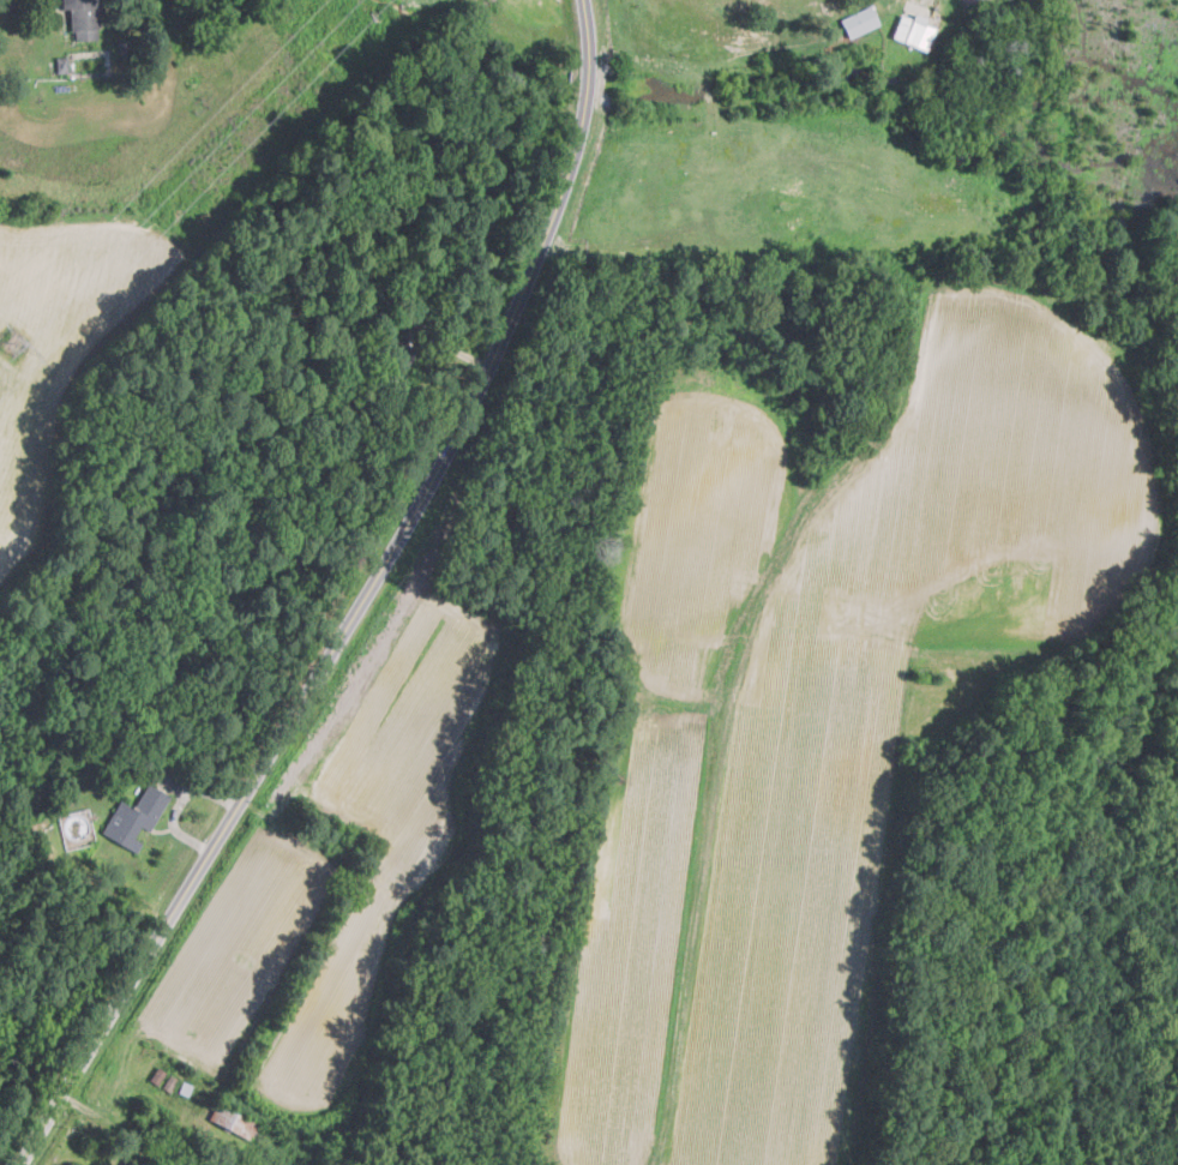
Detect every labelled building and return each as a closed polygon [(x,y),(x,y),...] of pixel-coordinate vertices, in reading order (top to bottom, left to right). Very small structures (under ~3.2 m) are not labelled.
[(63,10),(71,9),(73,41),(99,39),(96,0),(62,0),(63,10)] [(880,24),(872,5),(841,18),(849,37),(880,24)] [(928,48),(934,24),(899,16),(893,39),(928,48)] [(68,56),(57,57),(57,73),(68,73),(68,56)] [(148,782),(132,807),(120,799),(100,831),(134,854),(143,842),(133,836),(142,824),(150,829),(170,797),(148,782)]
